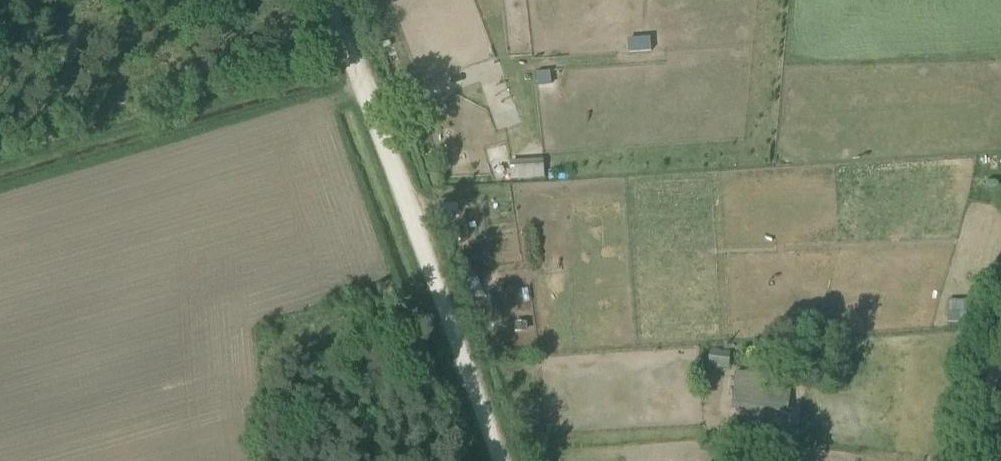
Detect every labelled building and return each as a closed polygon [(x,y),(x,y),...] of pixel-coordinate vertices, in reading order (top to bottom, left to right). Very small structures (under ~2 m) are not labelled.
[(536,161),(503,163),(504,177),(537,175),(536,161)] [(732,404),(760,407),(788,411),(792,379),(736,372),(732,404)]
